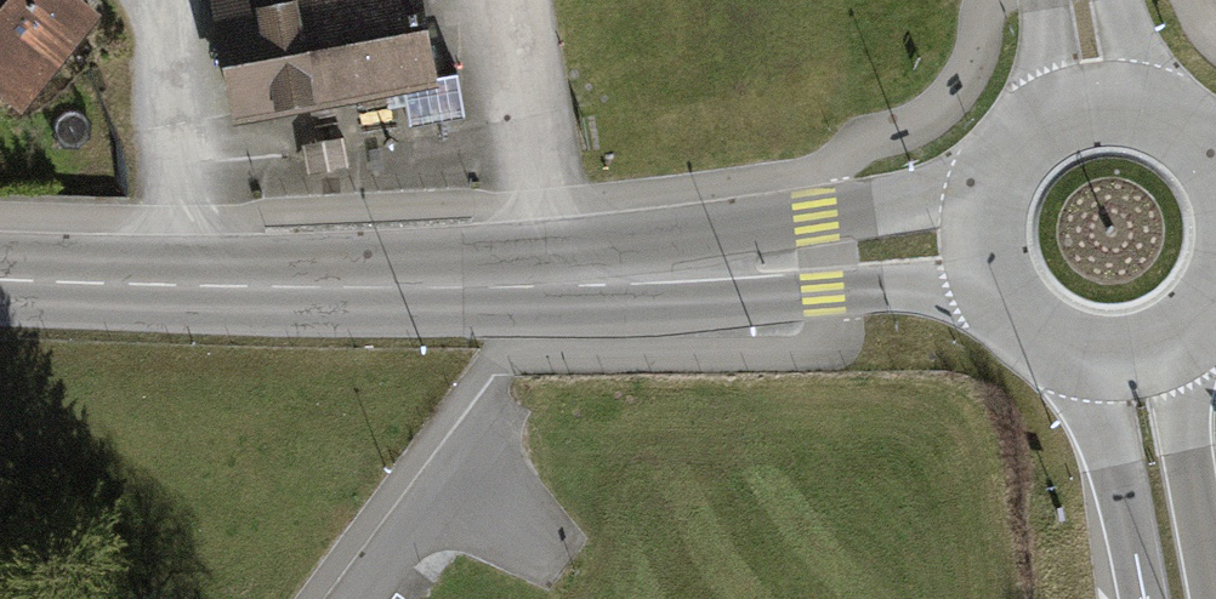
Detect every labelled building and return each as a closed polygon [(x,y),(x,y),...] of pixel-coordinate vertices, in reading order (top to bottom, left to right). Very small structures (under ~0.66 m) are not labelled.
[(17,114),(97,18),(75,0),(0,0),(0,100),(17,114)] [(234,127),(439,87),(422,0),(210,0),(234,127)]
